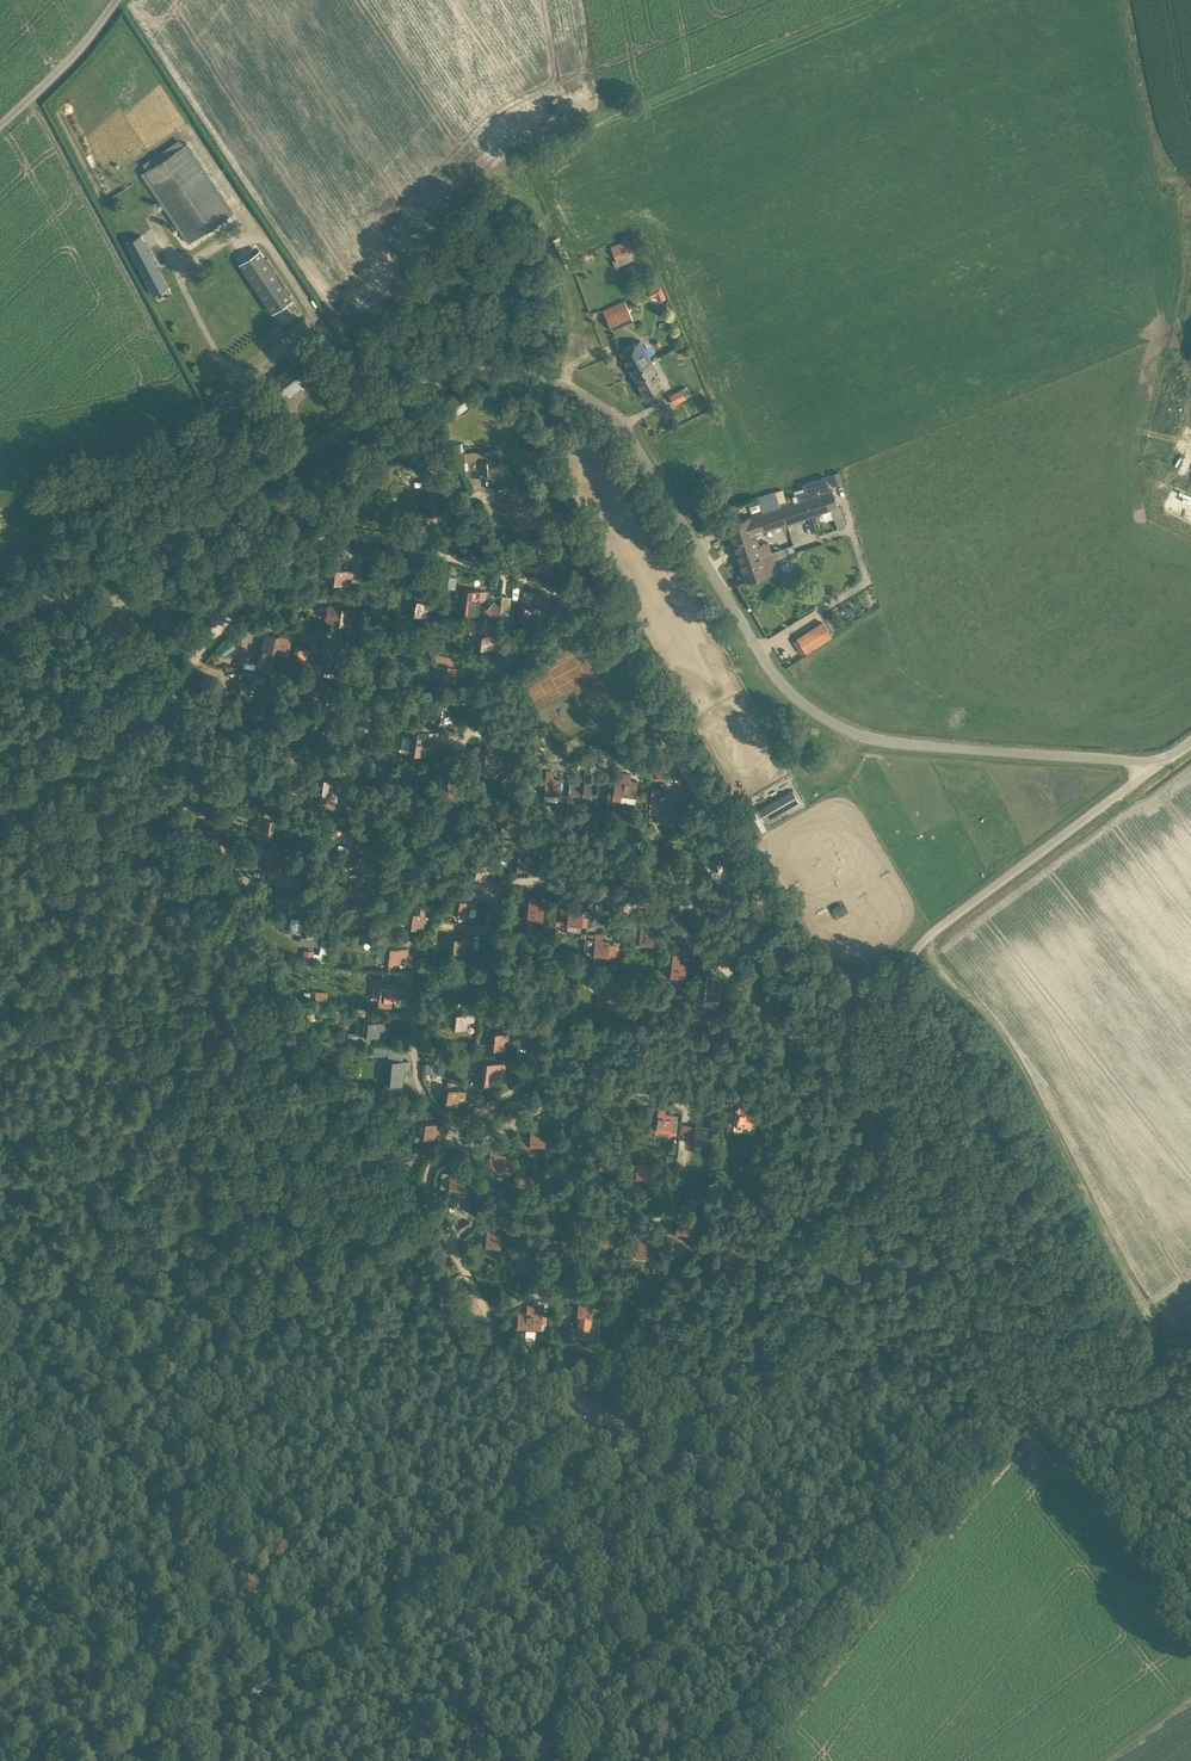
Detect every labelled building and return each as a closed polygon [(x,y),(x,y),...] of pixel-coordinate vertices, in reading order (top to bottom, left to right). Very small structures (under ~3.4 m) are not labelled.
[(142,175),(186,240),(189,244),(235,215),(188,144),(142,175)] [(126,246),(152,295),(166,288),(140,239),(126,246)] [(627,241),(612,248),(618,260),(632,253),(627,241)] [(287,298),(258,246),(236,259),(264,311),(287,298)] [(665,297),(660,283),(648,287),(653,302),(665,297)] [(625,300),(603,310),(611,328),(633,318),(625,300)] [(620,350),(632,373),(643,367),(642,365),(651,360),(640,340),(620,350)] [(632,373),(644,396),(662,386),(654,371),(656,370),(651,360),(642,365),(643,367),(632,373)] [(277,381),(290,397),(306,384),(309,388),(317,381),(302,362),(277,381)] [(671,395),(675,404),(688,398),(684,388),(671,395)] [(454,407),(440,418),(445,424),(450,420),(459,414),(459,413),(454,407)] [(489,449),(463,451),(465,469),(470,469),(471,475),(500,473),(499,458),(490,459),(489,449)] [(437,456),(433,464),(441,468),(445,460),(437,456)] [(830,484),(840,482),(838,470),(828,472),(830,484)] [(426,498),(421,499),(421,506),(443,504),(441,489),(427,491),(425,491),(426,498)] [(831,489),(781,506),(787,524),(831,508),(835,520),(845,516),(843,508),(837,505),(831,489)] [(762,512),(727,524),(734,544),(732,546),(734,550),(737,551),(741,563),(739,565),(740,570),(743,570),(747,581),(778,570),(769,543),(760,546),(756,535),(787,524),(781,506),(780,506),(775,493),(757,499),(762,512)] [(497,503),(497,510),(503,510),(503,520),(518,519),(518,510),(526,510),(526,495),(502,496),(502,503),(497,503)] [(447,537),(447,545),(469,544),(469,529),(452,530),(452,537),(447,537)] [(534,560),(526,559),(525,567),(537,569),(537,568),(550,570),(552,555),(535,553),(534,560)] [(392,565),(392,579),(409,579),(408,571),(413,571),(413,564),(392,565)] [(329,582),(345,584),(346,577),(351,577),(352,570),(331,567),(329,582)] [(464,588),(462,602),(461,612),(477,615),(479,597),(484,598),(485,591),(464,588)] [(328,620),(335,621),(351,623),(352,616),(357,616),(358,609),(342,607),(343,599),(338,598),(337,606),(330,605),(328,620)] [(410,613),(426,616),(427,608),(432,609),(433,602),(411,599),(410,613)] [(495,602),(485,610),(493,619),(499,614),(500,607),(495,602)] [(517,619),(534,622),(535,615),(540,616),(541,608),(520,604),(517,619)] [(816,625),(796,637),(806,652),(825,639),(816,625)] [(475,645),(491,648),(493,640),(498,641),(499,634),(478,630),(475,645)] [(280,636),(264,632),(260,648),(255,647),(254,654),(275,659),(280,636)] [(390,649),(406,651),(407,643),(412,644),(413,637),(392,634),(390,649)] [(317,656),(333,658),(334,651),(339,652),(340,645),(319,642),(317,656)] [(217,653),(212,656),(215,664),(221,661),(217,653)] [(464,668),(443,663),(440,677),(443,678),(442,684),(452,686),(453,680),(456,681),(458,674),(463,675),(464,668)] [(374,685),(391,687),(392,680),(397,680),(398,673),(376,670),(374,685)] [(304,692),(320,694),(321,686),(326,687),(327,680),(305,677),(304,692)] [(238,685),(233,684),(232,691),(240,692),(239,700),(263,703),(265,686),(255,684),(255,680),(239,678),(238,685)] [(438,703),(429,702),(427,716),(436,718),(435,718),(452,720),(453,713),(458,714),(459,707),(438,704),(438,703)] [(354,721),(370,722),(371,715),(376,715),(377,708),(355,706),(354,721)] [(410,752),(426,755),(427,747),(432,748),(435,732),(413,729),(410,752)] [(484,762),(498,764),(500,748),(493,747),(494,742),(487,741),(484,762)] [(543,759),(544,751),(534,750),(534,758),(543,759)] [(544,793),(558,795),(561,779),(553,778),(554,773),(547,772),(544,793)] [(571,777),(569,792),(582,793),(597,795),(598,791),(598,787),(599,781),(599,779),(592,778),(592,773),(585,772),(584,781),(578,781),(578,778),(571,777)] [(635,796),(637,780),(630,779),(631,774),(623,773),(623,778),(614,777),(611,799),(621,800),(621,795),(635,796)] [(446,797),(460,799),(463,783),(455,782),(456,777),(449,776),(446,797)] [(228,801),(255,804),(258,782),(252,781),(252,780),(236,778),(235,785),(230,785),(228,801)] [(316,798),(333,801),(334,793),(339,794),(340,787),(318,784),(316,798)] [(652,787),(649,812),(657,813),(658,805),(659,805),(673,807),(675,791),(667,790),(668,785),(661,784),(660,788),(652,787)] [(758,810),(764,820),(798,800),(792,790),(758,810)] [(406,814),(420,816),(422,799),(414,799),(415,794),(408,793),(406,814)] [(501,824),(518,826),(519,819),(524,820),(525,812),(517,811),(517,807),(508,806),(507,810),(503,810),(501,824)] [(221,818),(221,822),(223,825),(226,826),(230,824),(231,820),(229,817),(225,816),(221,818)] [(251,831),(272,834),(274,820),(258,817),(257,825),(252,824),(251,831)] [(352,823),(347,846),(367,850),(368,843),(373,844),(375,837),(370,836),(372,828),(352,823)] [(652,824),(644,829),(649,837),(657,832),(652,824)] [(263,868),(284,870),(286,849),(270,847),(269,861),(263,860),(263,868)] [(535,855),(523,853),(524,851),(518,850),(517,853),(514,852),(512,867),(528,869),(529,862),(534,862),(535,855)] [(470,876),(486,879),(487,872),(492,873),(494,866),(473,862),(470,876)] [(343,885),(359,887),(360,880),(365,881),(367,874),(345,870),(343,885)] [(631,873),(630,888),(637,889),(639,874),(631,873)] [(527,914),(527,918),(541,920),(544,904),(536,903),(537,898),(530,897),(528,909),(526,908),(525,913),(527,914)] [(453,912),(469,914),(470,907),(476,908),(477,901),(455,898),(453,912)] [(409,911),(406,925),(423,928),(424,920),(429,921),(432,904),(414,901),(412,911),(409,911)] [(569,903),(567,924),(586,926),(587,909),(575,908),(576,903),(569,903)] [(344,925),(360,926),(361,919),(366,919),(367,912),(345,910),(344,925)] [(291,917),(289,931),(301,933),(300,942),(321,945),(322,936),(318,935),(319,928),(324,928),(325,921),(291,917)] [(639,944),(653,946),(655,930),(648,929),(648,924),(641,923),(639,944)] [(584,955),(608,957),(610,941),(602,940),(603,935),(596,934),(595,939),(586,938),(584,955)] [(471,938),(450,936),(448,951),(465,952),(465,945),(471,945),(471,938)] [(384,960),(400,962),(401,955),(406,955),(407,948),(386,945),(384,960)] [(296,950),(295,957),(302,958),(303,951),(296,950)] [(686,963),(679,962),(680,957),(673,956),(669,977),(684,980),(686,963)] [(450,967),(448,988),(465,990),(466,982),(470,983),(471,976),(466,975),(467,969),(450,967)] [(617,978),(609,977),(606,1008),(620,1010),(623,984),(616,983),(617,978)] [(697,995),(696,1002),(703,1003),(703,1006),(717,1008),(721,984),(713,983),(714,978),(707,977),(704,996),(697,995)] [(381,983),(378,1003),(392,1006),(393,1000),(395,1000),(396,993),(402,993),(402,986),(391,984),(381,983)] [(450,1026),(467,1028),(467,1021),(472,1021),(473,1014),(452,1012),(450,1026)] [(372,1035),(379,1036),(380,1028),(385,1029),(386,1022),(364,1019),(362,1034),(372,1035)] [(489,1046),(506,1047),(506,1040),(511,1041),(512,1033),(490,1031),(489,1046)] [(348,1032),(347,1041),(371,1044),(372,1036),(372,1035),(362,1034),(348,1032)] [(374,1046),(373,1055),(385,1056),(385,1054),(388,1054),(388,1050),(389,1048),(374,1046)] [(386,1074),(386,1082),(402,1084),(403,1068),(408,1068),(409,1061),(404,1061),(388,1059),(386,1074)] [(483,1060),(480,1082),(496,1084),(497,1077),(502,1077),(504,1063),(483,1060)] [(425,1065),(425,1073),(435,1074),(436,1065),(425,1065)] [(441,1101),(457,1104),(459,1097),(464,1097),(465,1090),(455,1088),(451,1088),(447,1087),(444,1086),(441,1101)] [(736,1126),(751,1128),(753,1111),(746,1110),(746,1105),(739,1105),(736,1126)] [(656,1128),(655,1130),(670,1133),(671,1130),(676,1131),(678,1120),(672,1119),(672,1117),(673,1114),(665,1113),(666,1108),(659,1107),(657,1118),(656,1128)] [(588,1119),(580,1118),(581,1113),(574,1112),(571,1133),(585,1136),(588,1119)] [(419,1135),(435,1137),(436,1130),(441,1131),(442,1124),(421,1120),(419,1135)] [(710,1127),(702,1126),(703,1121),(696,1120),(693,1141),(707,1143),(710,1127)] [(538,1130),(539,1125),(531,1124),(529,1145),(544,1147),(546,1130),(538,1130)] [(598,1169),(612,1171),(615,1154),(607,1153),(608,1148),(601,1147),(598,1169)] [(489,1169),(503,1171),(504,1168),(507,1168),(508,1158),(505,1158),(505,1154),(498,1154),(498,1148),(491,1148),(489,1169)] [(666,1154),(665,1164),(673,1165),(674,1155),(666,1154)] [(635,1178),(650,1180),(652,1163),(645,1162),(645,1157),(638,1157),(635,1178)] [(458,1168),(451,1167),(447,1197),(468,1199),(471,1175),(457,1173),(458,1168)] [(675,1233),(690,1235),(692,1219),(684,1218),(685,1213),(678,1212),(675,1233)] [(615,1235),(616,1230),(608,1229),(609,1224),(602,1223),(599,1244),(613,1246),(614,1245),(617,1245),(619,1236),(615,1235)] [(485,1247),(499,1248),(501,1232),(494,1231),(495,1226),(487,1225),(485,1247)] [(520,1236),(512,1233),(510,1241),(517,1244),(520,1236)] [(569,1240),(569,1235),(562,1234),(559,1256),(574,1258),(576,1241),(569,1240)] [(635,1256),(649,1258),(651,1241),(644,1240),(644,1235),(637,1235),(635,1256)] [(512,1253),(517,1258),(524,1252),(519,1247),(512,1253)] [(529,1257),(533,1253),(528,1248),(524,1252),(517,1258),(512,1262),(521,1273),(534,1262),(529,1257)] [(577,1316),(591,1318),(593,1302),(586,1301),(587,1296),(579,1295),(577,1316)] [(518,1311),(517,1327),(526,1327),(540,1329),(545,1329),(545,1325),(547,1325),(548,1314),(542,1313),(542,1312),(534,1312),(535,1307),(528,1306),(527,1312),(518,1311)] [(563,1329),(572,1330),(573,1322),(564,1321),(563,1329)]
